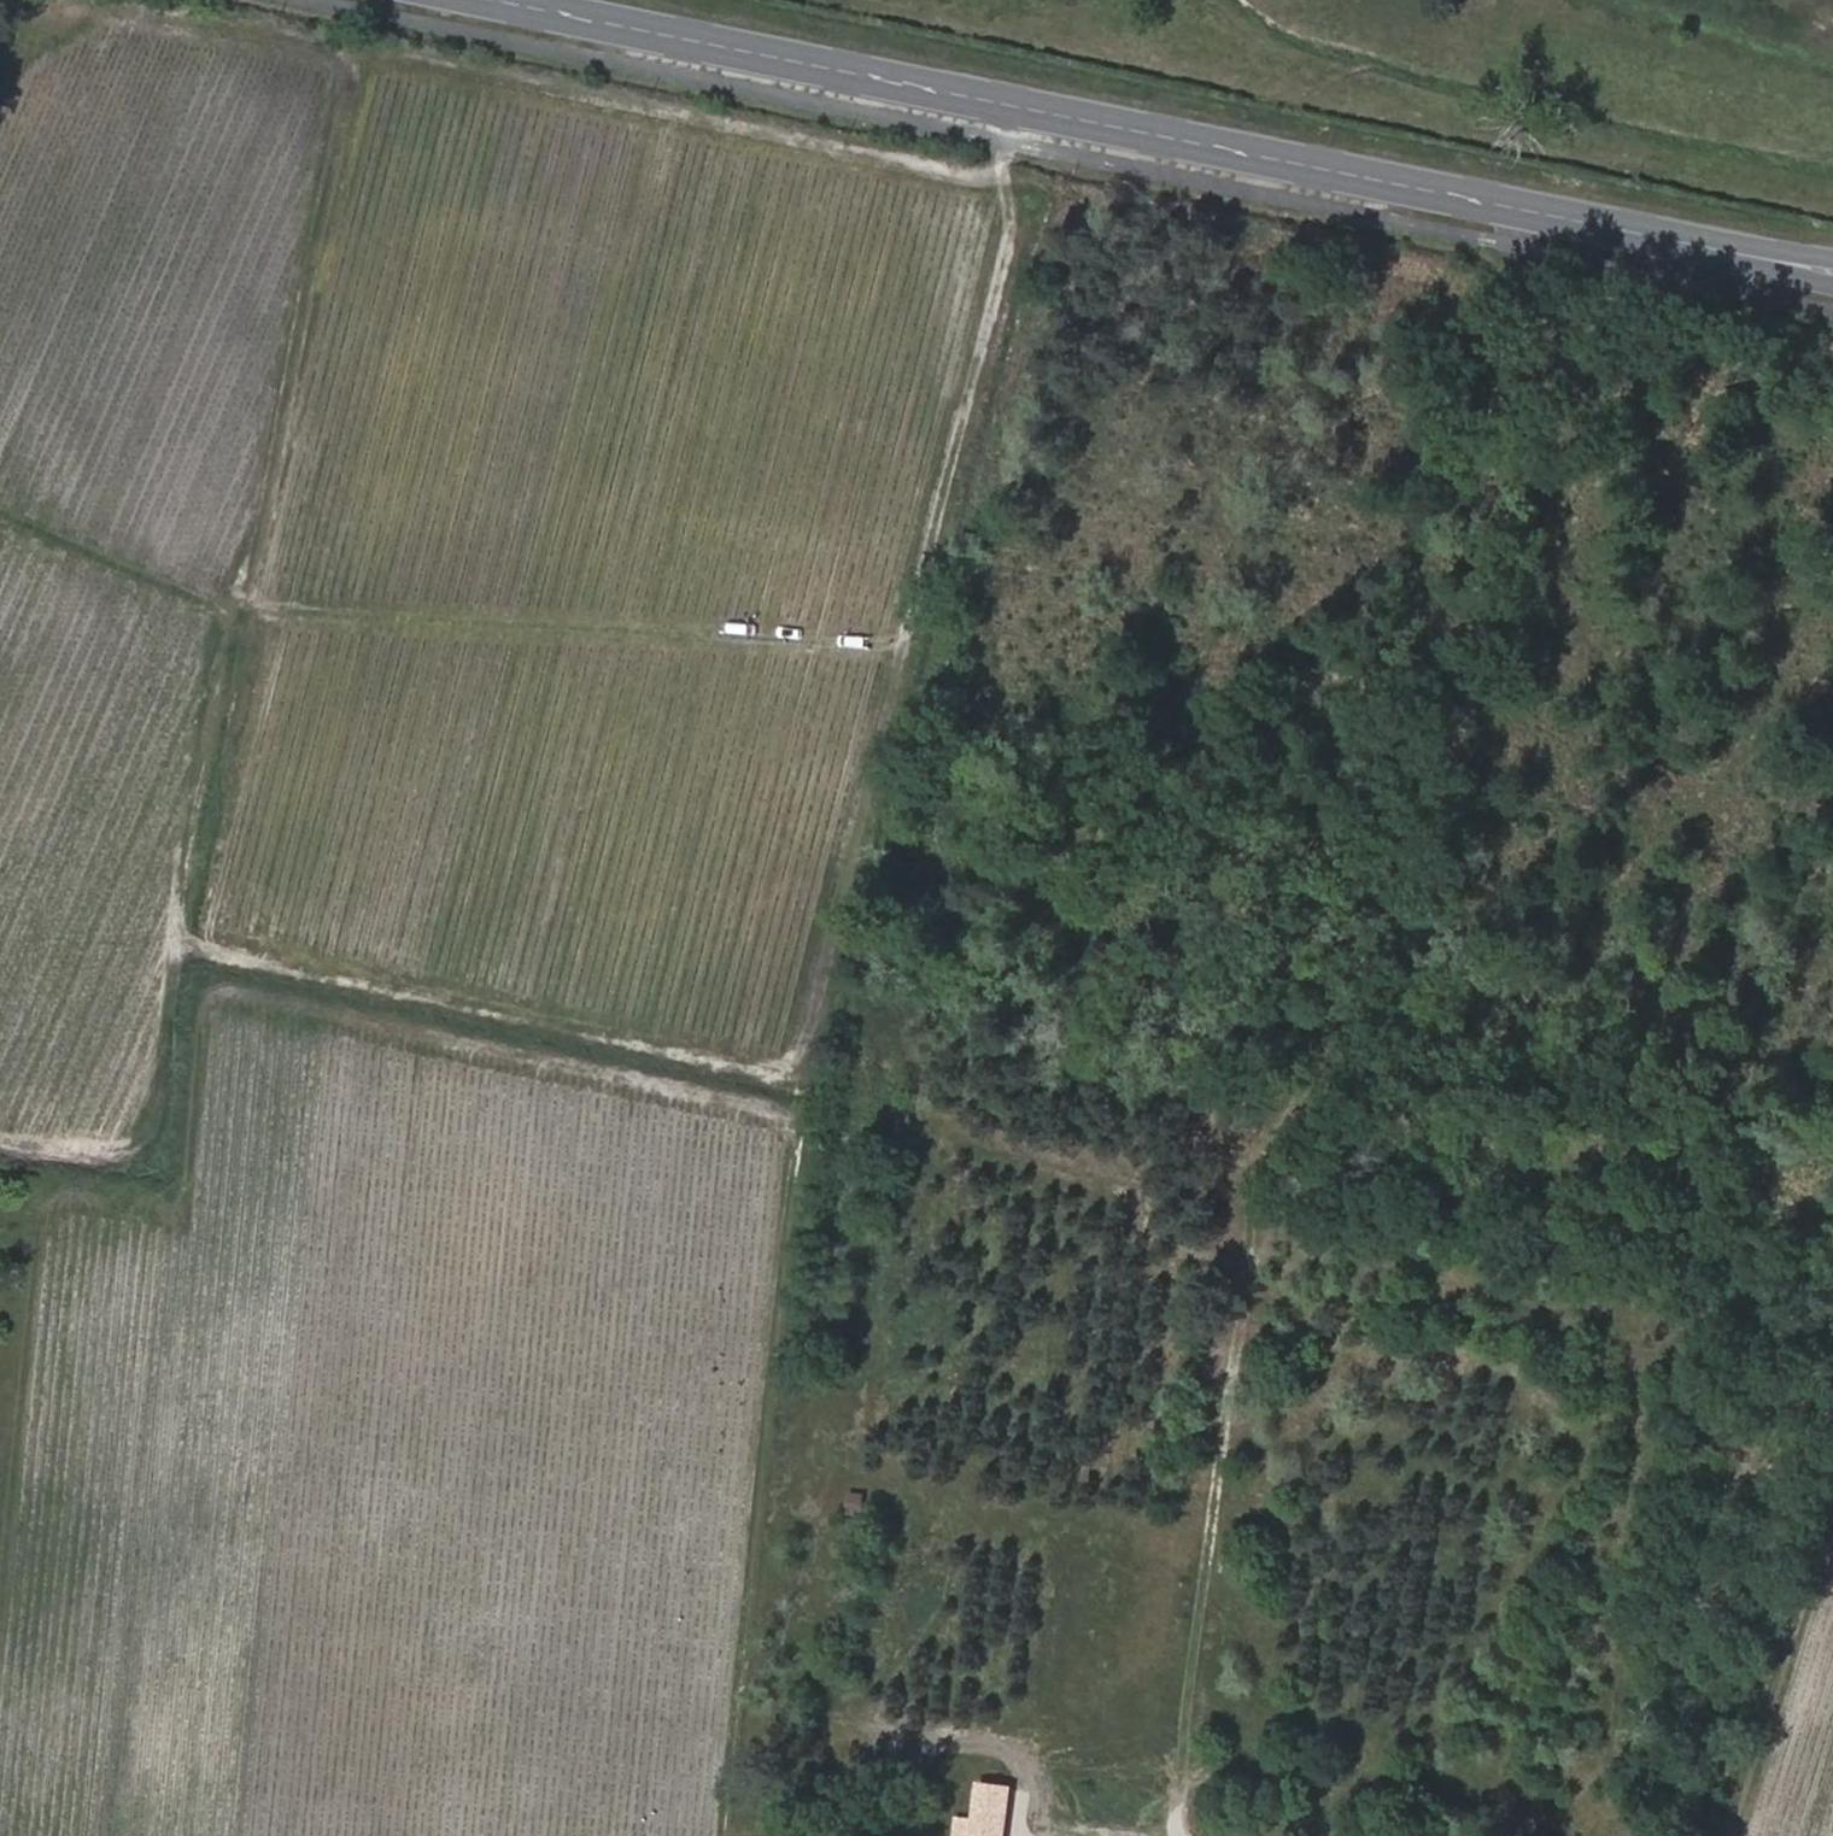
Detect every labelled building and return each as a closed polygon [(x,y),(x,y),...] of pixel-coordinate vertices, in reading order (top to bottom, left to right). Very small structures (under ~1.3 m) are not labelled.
[(976,1823),(1007,1828),(1012,1790),(980,1786),(976,1823)] [(976,1823),(959,1821),(957,1835),(1006,1835),(1007,1828),(976,1823)]
